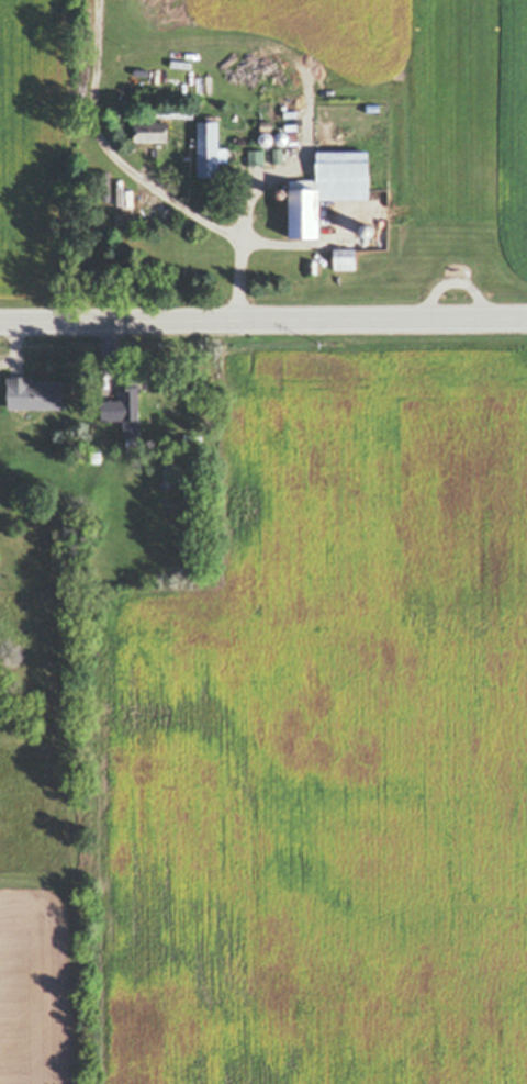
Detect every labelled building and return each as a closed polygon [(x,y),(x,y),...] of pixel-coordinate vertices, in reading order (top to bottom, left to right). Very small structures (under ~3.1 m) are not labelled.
[(148,65),(148,75),(136,74),(135,65),(148,65)] [(195,110),(195,118),(154,116),(154,109),(195,110)] [(169,142),(135,142),(135,122),(169,122),(169,142)] [(199,176),(199,122),(218,122),(218,148),(228,148),(228,161),(218,161),(218,168),(222,168),(222,178),(208,179),(208,176),(199,176)] [(260,142),(259,141),(259,139),(259,138),(259,137),(260,137),(260,136),(260,135),(261,135),(261,134),(262,133),(264,133),(265,132),(266,132),(267,132),(268,132),(269,132),(270,133),(271,133),(271,134),(272,134),(272,135),(273,135),(273,136),(273,137),(274,138),(274,139),(274,141),(273,141),(273,142),(273,143),(272,144),(271,145),(270,146),(269,146),(268,146),(267,146),(266,146),(265,146),(264,146),(262,145),(261,145),(261,144),(260,144),(260,143),(260,142)] [(277,138),(277,137),(277,136),(277,135),(278,135),(278,134),(279,134),(279,133),(280,133),(281,132),(282,132),(283,132),(284,132),(285,132),(285,133),(287,133),(288,133),(288,134),(289,134),(289,135),(290,136),(290,137),(290,138),(290,139),(290,141),(290,142),(289,142),(289,143),(289,144),(288,144),(288,145),(287,145),(285,145),(284,145),(284,146),(283,146),(282,146),(282,145),(281,145),(280,145),(279,145),(279,144),(278,144),(278,143),(277,142),(277,141),(277,139),(277,138)] [(283,163),(276,163),(274,149),(282,148),(283,163)] [(265,165),(251,165),(250,150),(264,150),(265,165)] [(290,181),(317,180),(317,150),(370,150),(370,199),(319,199),(319,236),(290,236),(290,181)] [(138,217),(138,206),(122,206),(122,228),(176,228),(176,217),(138,217)] [(363,230),(363,228),(365,228),(365,227),(366,227),(366,226),(367,226),(368,226),(369,226),(370,226),(371,226),(372,226),(372,227),(373,227),(373,228),(374,230),(374,231),(374,232),(374,233),(374,234),(373,234),(373,235),(373,236),(372,236),(371,237),(370,237),(369,237),(368,237),(367,237),(366,237),(366,236),(365,236),(365,235),(363,235),(363,234),(363,233),(362,233),(362,232),(362,231),(363,231),(363,230)] [(334,270),(334,248),(357,248),(356,270),(334,270)] [(318,260),(318,273),(310,272),(310,260),(318,260)] [(462,266),(462,275),(451,275),(451,266),(462,266)] [(64,409),(9,409),(9,378),(33,378),(33,382),(64,382),(64,409)] [(142,435),(124,436),(124,420),(103,421),(102,399),(124,399),(123,378),(141,378),(142,435)] [(101,451),(101,463),(91,463),(91,451),(101,451)] [(172,481),(171,481),(170,481),(169,481),(169,480),(168,480),(167,480),(167,479),(166,478),(166,477),(165,477),(165,476),(165,474),(165,473),(165,472),(165,471),(165,470),(166,470),(166,469),(166,468),(167,468),(167,467),(168,467),(168,466),(169,466),(170,466),(171,466),(171,465),(172,465),(173,465),(175,466),(176,466),(177,466),(177,467),(178,467),(179,467),(179,468),(180,469),(180,470),(181,471),(181,472),(181,473),(181,474),(181,476),(180,476),(180,477),(180,478),(179,478),(179,479),(178,479),(178,480),(177,480),(177,481),(176,481),(175,481),(173,481),(172,481)] [(172,481),(167,490),(161,485),(167,479),(167,480),(168,480),(169,480),(169,481),(170,481),(171,481),(172,481)]
